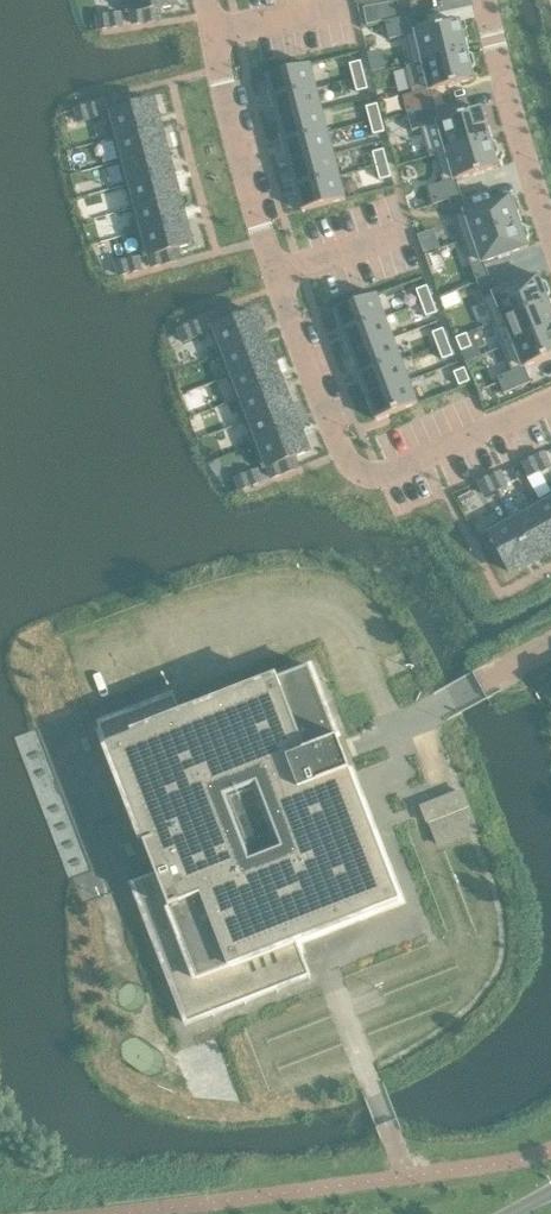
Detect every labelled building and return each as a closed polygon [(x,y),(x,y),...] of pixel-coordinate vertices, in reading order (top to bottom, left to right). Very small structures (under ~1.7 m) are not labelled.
[(126,13),(132,12),(143,10),(176,6),(175,0),(125,0),(126,13)] [(392,3),(398,1),(401,18),(414,15),(411,0),(392,0),(392,3)] [(121,13),(110,15),(111,27),(122,25),(121,13)] [(110,15),(99,17),(100,28),(111,27),(110,15)] [(401,18),(385,21),(389,39),(405,36),(411,63),(467,51),(460,21),(417,32),(414,15),(401,18)] [(413,94),(403,96),(407,113),(436,106),(431,90),(474,80),(471,69),(473,69),(476,65),(473,55),(469,53),(467,53),(467,51),(411,63),(406,64),(413,94)] [(361,61),(350,64),(354,78),(365,75),(361,61)] [(311,64),(267,76),(273,99),(317,87),(311,64)] [(365,75),(354,78),(358,91),(369,88),(365,75)] [(317,87),(273,99),(279,121),(323,109),(317,87)] [(112,112),(107,113),(113,138),(161,125),(155,101),(123,109),(112,112)] [(98,104),(87,107),(90,118),(101,115),(98,104)] [(378,104),(367,107),(371,120),(382,117),(378,104)] [(436,106),(407,113),(411,130),(422,128),(430,157),(435,155),(435,154),(490,138),(482,109),(440,122),(436,106)] [(87,107),(77,110),(80,121),(90,118),(87,107)] [(323,109),(279,121),(285,143),(328,131),(323,109)] [(382,117),(371,120),(374,134),(385,131),(382,117)] [(161,125),(113,138),(119,162),(167,149),(161,125)] [(328,131),(285,143),(290,165),(334,153),(328,131)] [(443,182),(428,187),(433,204),(448,200),(448,199),(461,195),(456,179),(498,167),(495,157),(497,156),(499,152),(496,142),(492,140),(490,141),(490,138),(435,154),(435,155),(443,182)] [(167,149),(119,162),(125,185),(173,172),(167,149)] [(384,149),(373,152),(377,166),(388,163),(384,149)] [(334,153),(290,165),(296,187),(340,176),(334,153)] [(388,163),(377,166),(381,180),(392,177),(388,163)] [(173,172),(125,185),(132,209),(180,196),(173,172)] [(340,176),(296,187),(302,210),(346,199),(340,176)] [(461,195),(448,199),(448,200),(454,215),(462,241),(519,221),(510,196),(467,211),(461,195)] [(180,196),(132,209),(138,232),(186,219),(180,196)] [(186,219),(138,232),(144,257),(150,255),(161,252),(192,244),(186,219)] [(519,221),(462,241),(471,266),(477,282),(489,277),(484,262),(528,247),(526,241),(527,240),(530,236),(526,226),(522,225),(520,225),(519,221)] [(139,258),(128,261),(131,272),(142,269),(139,258)] [(128,261),(117,263),(120,275),(131,272),(128,261)] [(489,277),(477,282),(483,298),(493,323),(548,300),(547,297),(548,297),(550,292),(547,283),(542,281),(540,282),(538,275),(494,293),(489,277)] [(427,286),(417,290),(422,303),(433,299),(427,286)] [(377,294),(335,310),(343,333),(386,317),(377,294)] [(433,299),(422,303),(427,317),(438,312),(433,299)] [(493,323),(502,347),(550,327),(550,308),(548,300),(493,323)] [(215,328),(210,330),(219,354),(265,336),(256,313),(226,324),(215,328)] [(386,317),(343,333),(351,354),(394,338),(386,317)] [(201,322),(190,326),(194,337),(205,333),(201,322)] [(190,326),(180,330),(184,341),(194,337),(190,326)] [(497,377),(504,393),(531,382),(525,367),(550,356),(550,327),(502,347),(512,371),(497,377)] [(444,328),(433,332),(438,346),(449,342),(444,328)] [(471,332),(460,336),(465,350),(476,345),(471,332)] [(265,336),(219,354),(228,377),(274,359),(265,336)] [(394,338),(351,354),(359,375),(402,359),(394,338)] [(449,342),(438,346),(443,359),(454,355),(449,342)] [(274,359),(228,377),(236,399),(283,382),(274,359)] [(402,359),(359,375),(367,397),(410,381),(402,359)] [(465,368),(455,372),(460,385),(471,381),(465,368)] [(410,381),(367,397),(376,419),(418,403),(410,381)] [(283,382),(236,399),(245,422),(291,404),(283,382)] [(291,404),(245,422),(254,445),(300,427),(291,404)] [(300,427),(254,445),(263,469),(268,467),(279,463),(309,451),(300,427)] [(545,453),(535,458),(541,471),(550,466),(545,453)] [(535,458),(524,462),(530,475),(541,471),(535,458)] [(257,470),(247,474),(251,485),(262,481),(257,470)] [(501,472),(490,477),(496,490),(506,486),(501,472)] [(247,474),(236,478),(241,489),(251,485),(247,474)] [(490,477),(480,482),(486,495),(496,490),(490,477)] [(532,505),(550,541),(550,494),(532,505)] [(510,516),(534,560),(550,551),(550,541),(532,505),(510,516)] [(510,516),(488,528),(512,572),(534,560),(510,516)] [(401,902),(352,774),(310,666),(182,716),(175,696),(99,726),(156,873),(134,882),(188,1022),(310,974),(298,942),(376,912),(401,902)] [(543,689),(550,704),(550,685),(543,689)] [(477,827),(464,793),(423,809),(436,843),(477,827)] [(61,845),(72,871),(90,864),(79,838),(61,845)]
